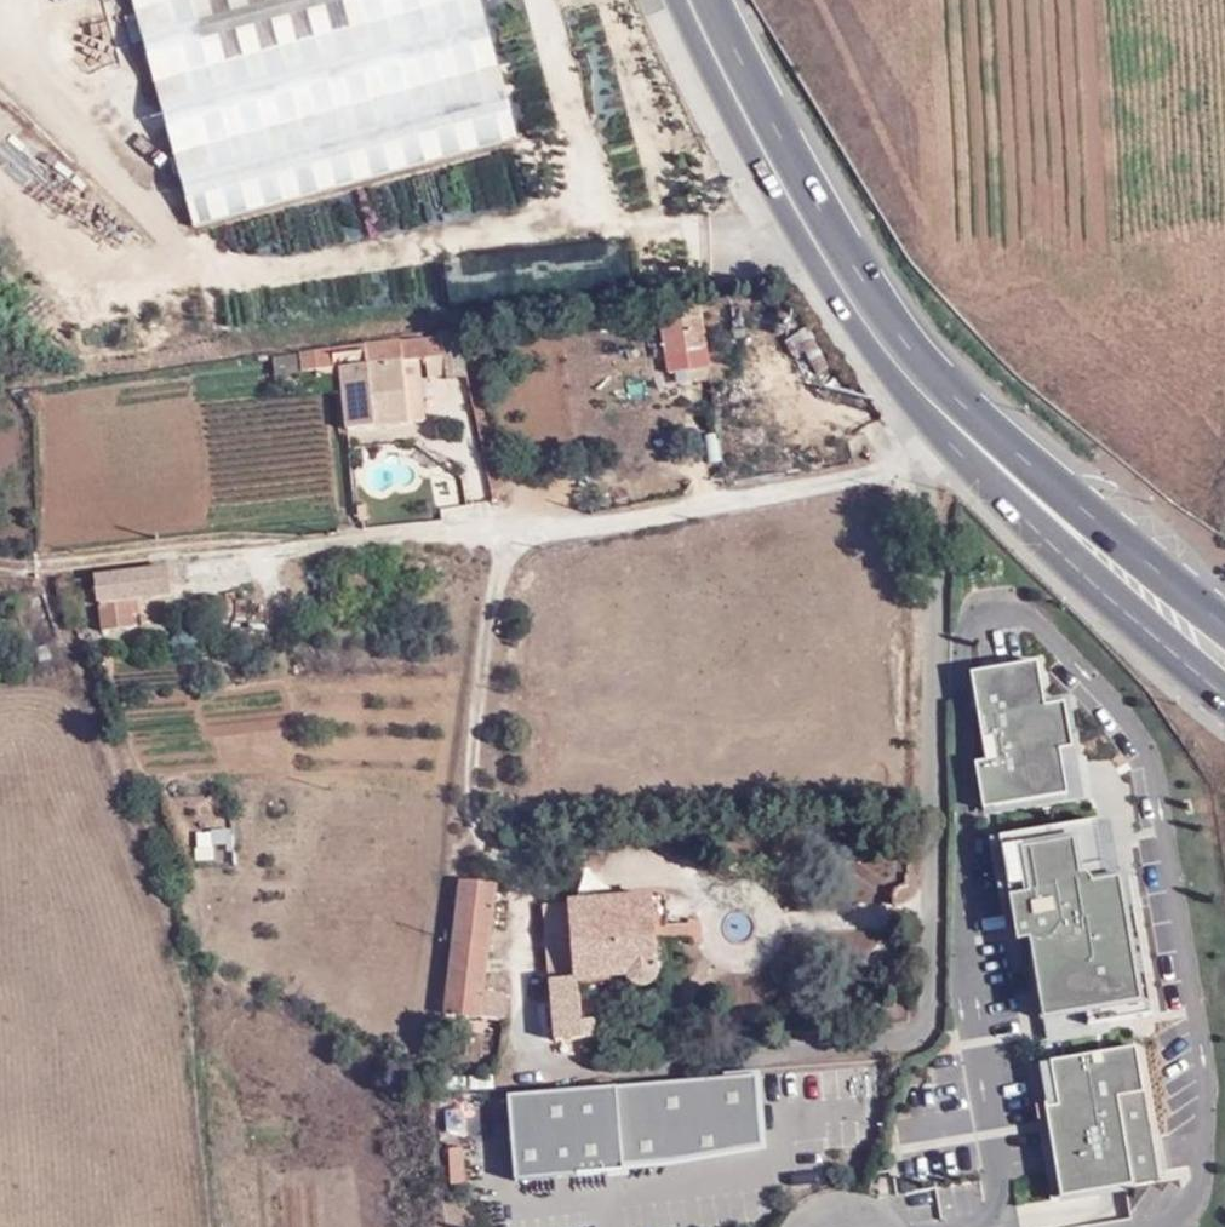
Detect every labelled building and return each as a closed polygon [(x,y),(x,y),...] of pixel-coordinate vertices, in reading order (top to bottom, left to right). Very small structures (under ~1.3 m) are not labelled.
[(176,157),(498,70),(479,0),(133,0),(176,157)] [(707,312),(666,319),(671,350),(672,350),(712,343),(713,343),(707,312)] [(338,344),(277,353),(280,373),(342,363),(349,425),(429,417),(424,355),(429,354),(432,374),(450,373),(451,376),(471,375),(462,331),(443,334),(368,340),(338,344)] [(712,343),(672,350),(675,368),(716,361),(712,343)] [(100,579),(103,607),(139,604),(175,599),(176,571),(100,579)] [(100,579),(59,586),(69,609),(103,607),(100,579)] [(21,604),(11,597),(2,609),(12,617),(21,604)] [(139,604),(103,607),(106,635),(140,631),(139,604)] [(971,642),(974,662),(1023,655),(1020,635),(971,642)] [(982,673),(977,674),(991,760),(979,763),(988,809),(1071,794),(1062,748),(1076,746),(1067,702),(1049,705),(1041,661),(1029,663),(982,673)] [(1083,792),(1076,746),(1062,748),(1071,794),(1083,792)] [(1107,887),(1099,826),(1000,839),(1006,880),(1020,878),(1022,898),(1008,900),(1013,945),(1026,944),(1039,1022),(1082,1014),(1085,1029),(1099,1027),(1147,1017),(1127,884),(1107,887)] [(234,860),(232,828),(195,830),(197,863),(234,860)] [(507,877),(467,872),(453,1000),(481,1003),(509,1006),(513,1006),(516,980),(496,978),(507,877)] [(1020,878),(1006,880),(1008,900),(1022,898),(1020,878)] [(660,886),(552,895),(562,1032),(590,1029),(584,972),(638,970),(653,978),(663,973),(666,961),(660,886)] [(481,1003),(480,1009),(509,1013),(509,1006),(481,1003)] [(1082,1014),(1039,1022),(1044,1046),(1100,1037),(1099,1027),(1085,1029),(1082,1014)] [(1132,1051),(1048,1066),(1056,1109),(1042,1110),(1052,1177),(1055,1200),(1131,1187),(1157,1182),(1132,1051)] [(761,1147),(755,1077),(508,1098),(516,1182),(623,1173),(623,1166),(669,1163),(761,1147)]
